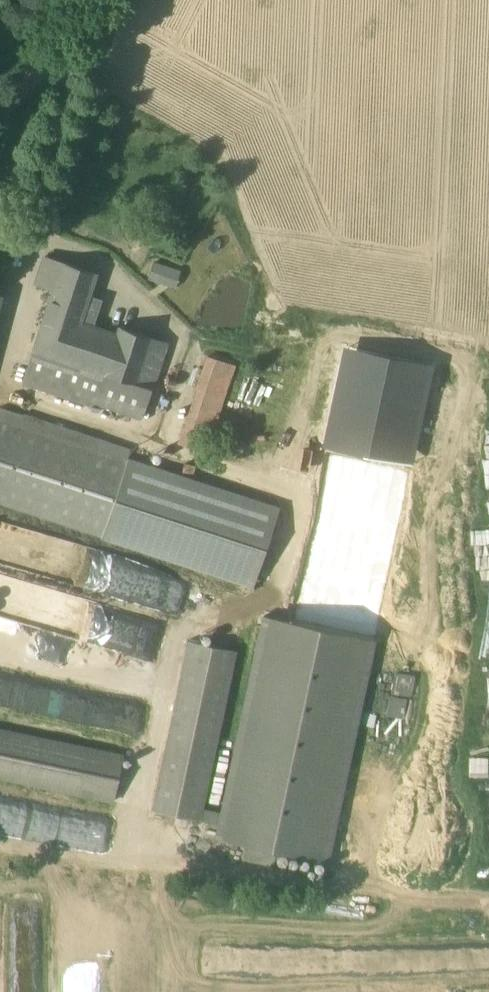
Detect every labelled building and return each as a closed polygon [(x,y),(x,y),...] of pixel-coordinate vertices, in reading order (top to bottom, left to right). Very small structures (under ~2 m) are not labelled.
[(166,342),(120,327),(117,336),(79,323),(87,296),(95,273),(45,256),(35,285),(53,291),(23,384),(75,401),(77,396),(141,417),(152,388),(166,342)] [(148,279),(162,283),(168,265),(154,261),(148,279)] [(339,342),(321,442),(326,443),(293,624),(377,642),(430,358),(339,342)] [(211,436),(235,364),(205,354),(181,426),(211,436)] [(0,418),(0,502),(253,586),(278,509),(0,418)] [(73,580),(79,557),(87,559),(91,543),(0,520),(0,562),(73,580)] [(239,651),(186,640),(159,764),(150,809),(217,824),(214,838),(245,845),(242,859),(274,866),(277,851),(330,862),(350,766),(377,642),(293,624),(262,617),(230,765),(220,812),(204,808),(214,764),(239,651)] [(24,634),(19,673),(144,690),(149,651),(24,634)] [(0,729),(0,778),(113,803),(121,764),(123,755),(0,729)]
